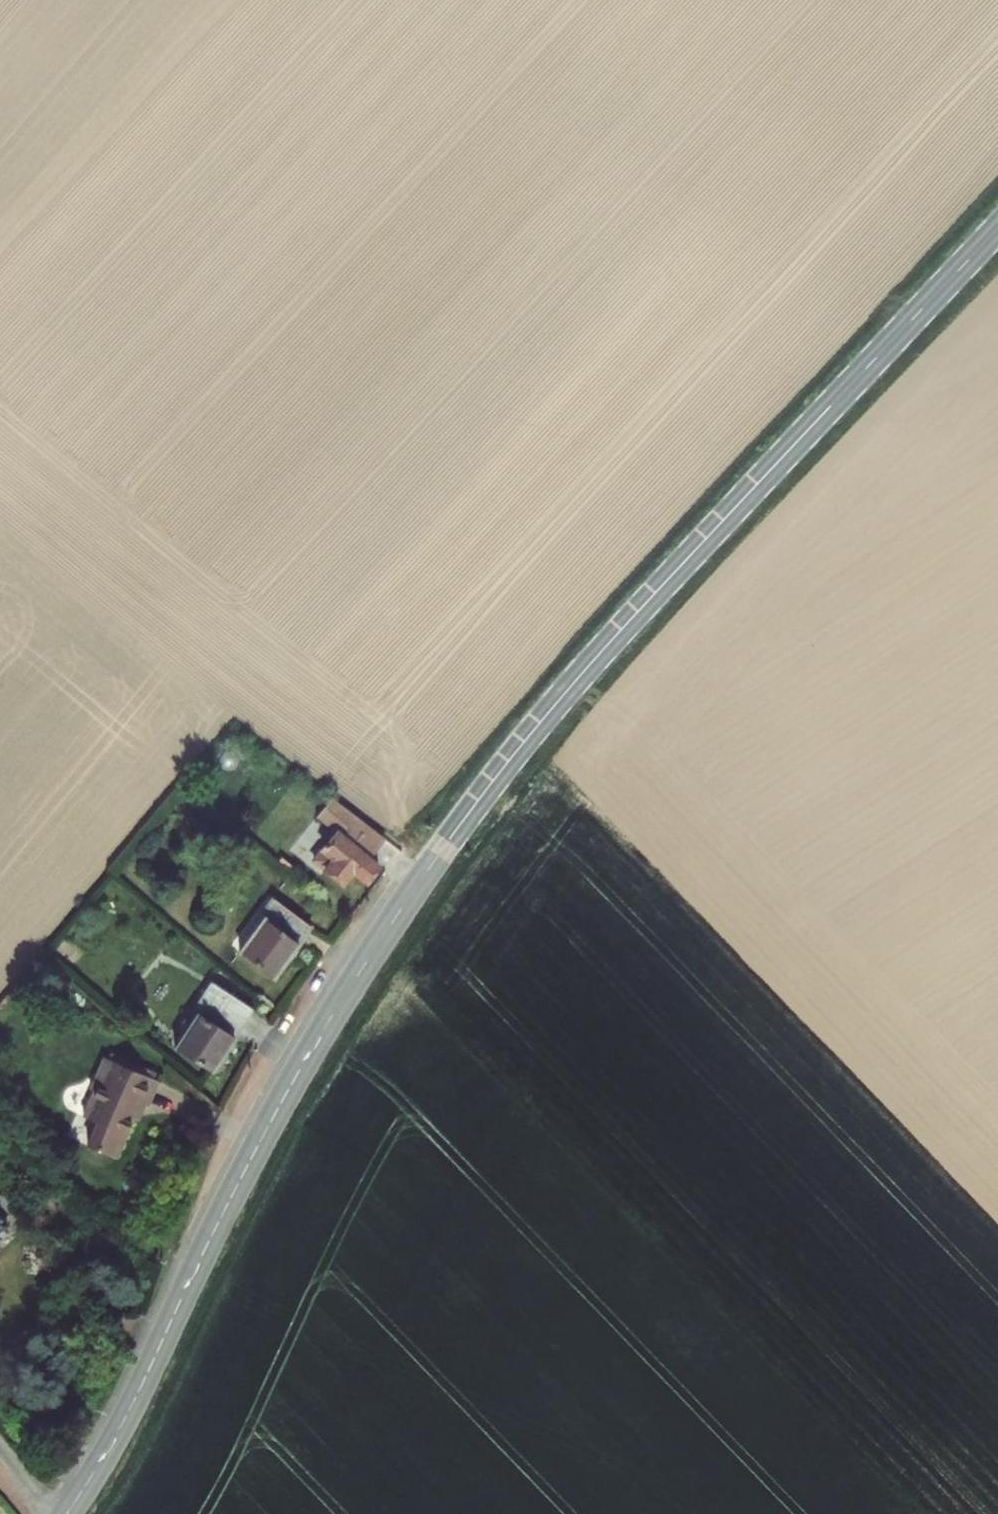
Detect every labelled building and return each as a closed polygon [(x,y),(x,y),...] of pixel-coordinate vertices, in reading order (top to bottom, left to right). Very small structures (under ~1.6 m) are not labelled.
[(374,834),(325,794),(312,809),(336,828),(314,855),(348,882),(359,868),(364,872),(374,859),(362,849),(374,834)] [(274,895),(258,914),(263,918),(243,943),(274,969),(310,925),(274,895)] [(209,982),(190,1015),(198,1021),(182,1047),(214,1065),(249,1006),(209,982)] [(93,1090),(85,1118),(127,1130),(136,1100),(144,1102),(151,1075),(93,1059),(84,1088),(93,1090)] [(9,1219),(0,1208),(0,1226),(9,1219)]
